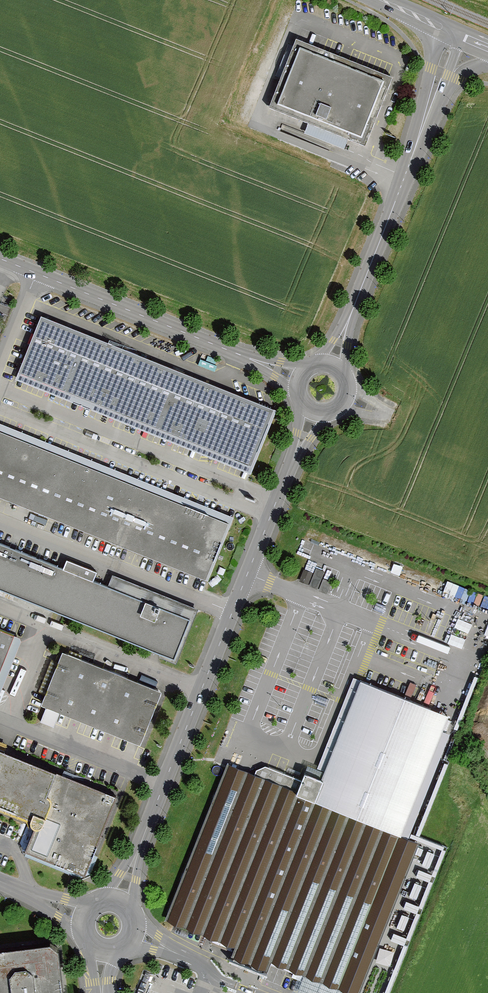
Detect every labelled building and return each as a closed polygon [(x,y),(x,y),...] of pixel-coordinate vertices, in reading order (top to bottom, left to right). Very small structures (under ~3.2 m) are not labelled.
[(298,37),(269,107),(365,146),(393,76),(298,37)] [(41,314),(17,374),(20,375),(250,468),(252,469),(277,410),(274,408),(41,314)] [(2,499),(8,501),(14,504),(20,506),(48,518),(55,520),(60,523),(67,525),(72,527),(78,530),(85,532),(90,535),(95,537),(101,539),(107,541),(112,543),(116,545),(122,548),(129,550),(136,553),(144,556),(150,558),(155,561),(157,562),(164,564),(169,566),(175,569),(181,571),(185,573),(190,575),(196,577),(202,580),(206,581),(229,524),(0,433),(0,498),(2,499)] [(54,611),(59,613),(63,614),(148,649),(155,652),(161,654),(160,656),(176,662),(198,609),(198,608),(112,573),(107,586),(93,580),(96,570),(67,558),(63,567),(55,564),(49,562),(42,559),(36,557),(30,554),(23,551),(16,549),(8,545),(1,543),(0,542),(0,589),(54,611)] [(320,585),(325,568),(316,566),(315,570),(304,567),(301,580),(320,585)] [(2,666),(5,660),(7,654),(15,635),(10,633),(4,630),(0,629),(0,672),(2,666)] [(68,652),(63,650),(61,656),(41,703),(60,711),(129,739),(140,744),(162,691),(68,652)] [(227,763),(226,766),(165,919),(175,923),(305,976),(350,992),(359,992),(419,842),(408,838),(410,831),(454,716),(360,680),(353,677),(343,701),(314,776),(305,773),(301,780),(284,773),(276,770),(268,767),(266,766),(257,770),(255,774),(227,763)] [(38,819),(26,849),(86,874),(120,793),(70,773),(0,744),(0,803),(38,819)] [(0,949),(0,992),(64,992),(59,949),(50,943),(0,949)]
